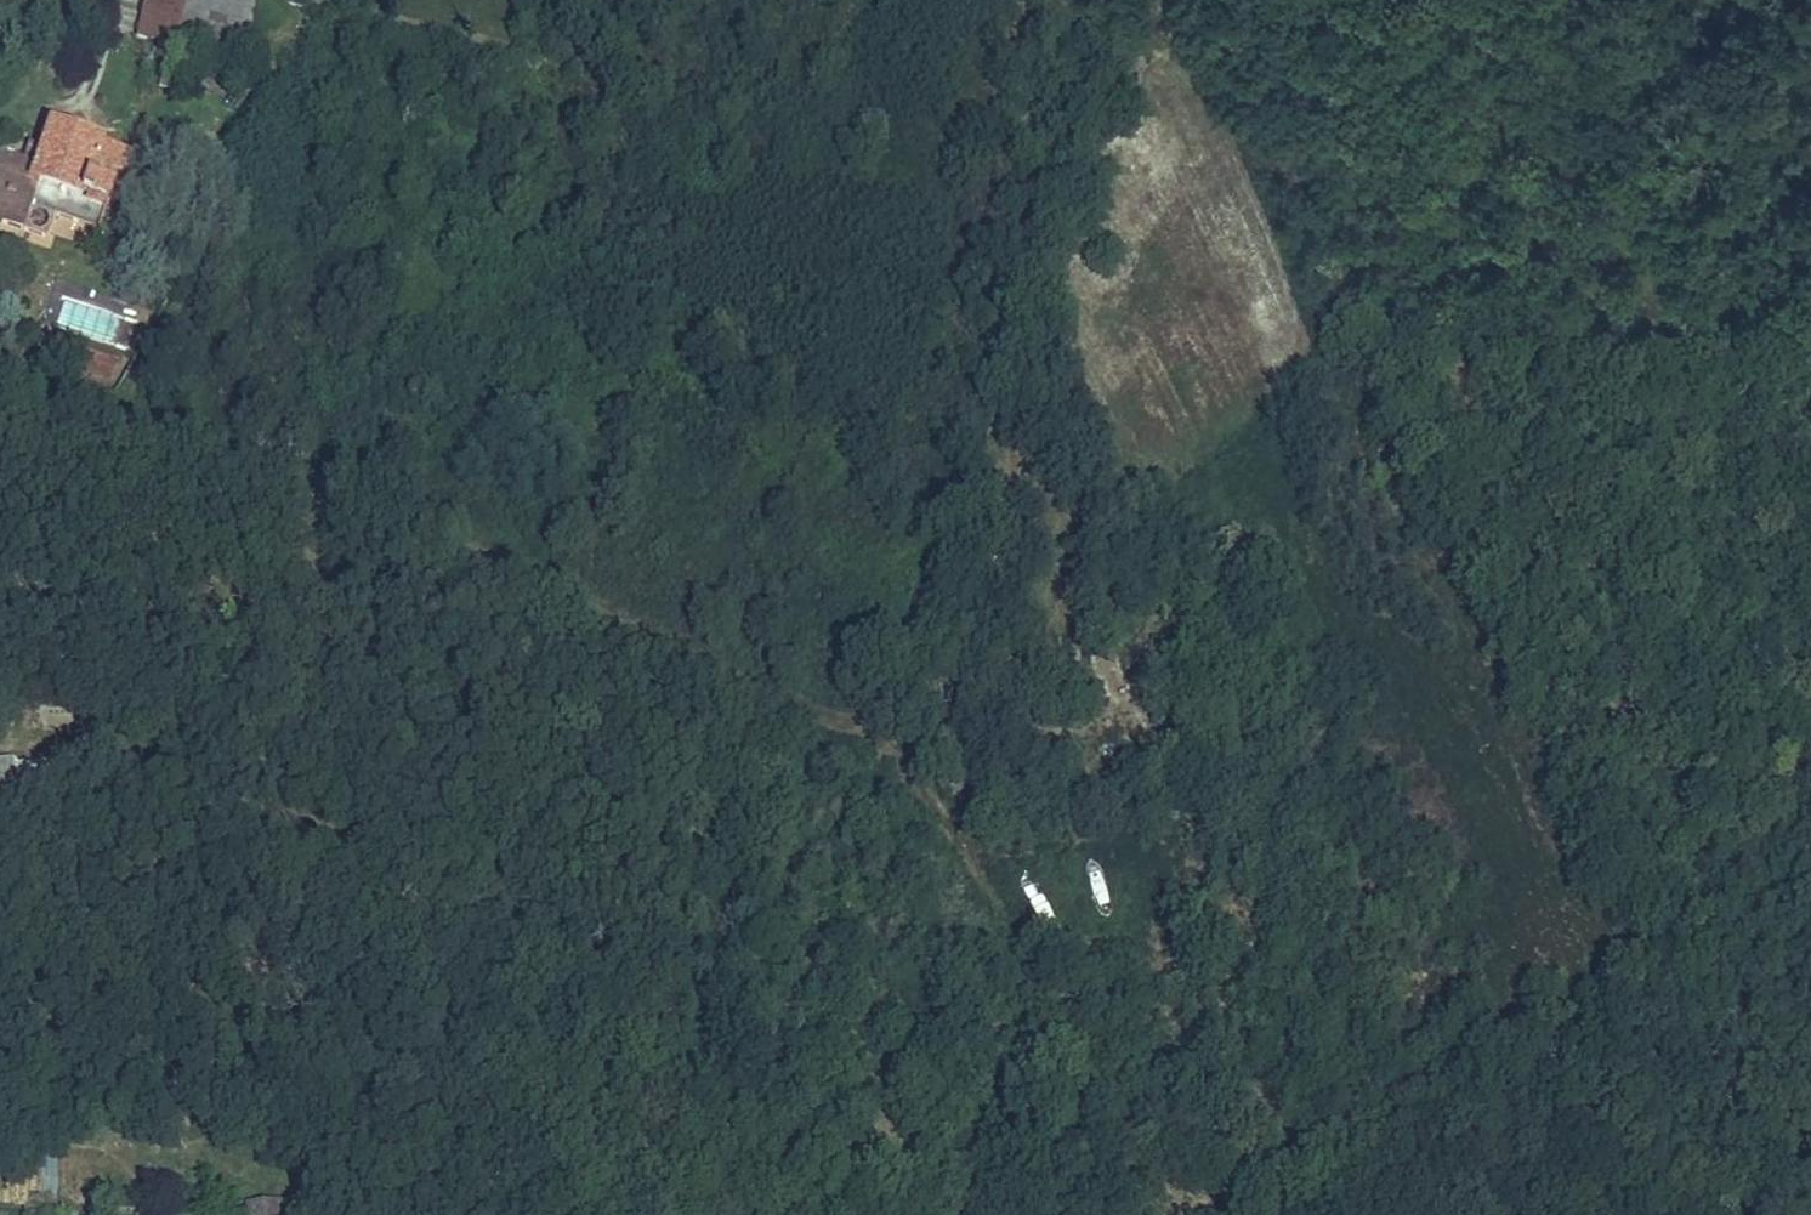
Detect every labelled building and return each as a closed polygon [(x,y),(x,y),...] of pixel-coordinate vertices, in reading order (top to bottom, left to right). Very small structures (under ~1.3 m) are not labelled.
[(166,28),(194,37),(205,0),(174,0),(166,28)] [(194,37),(256,56),(274,0),(205,0),(194,37)] [(0,154),(0,183),(47,193),(51,173),(79,179),(91,126),(39,113),(32,147),(3,140),(0,154)] [(58,785),(54,747),(0,753),(0,791),(58,785)] [(1036,874),(1018,881),(1039,933),(1057,926),(1036,874)]
